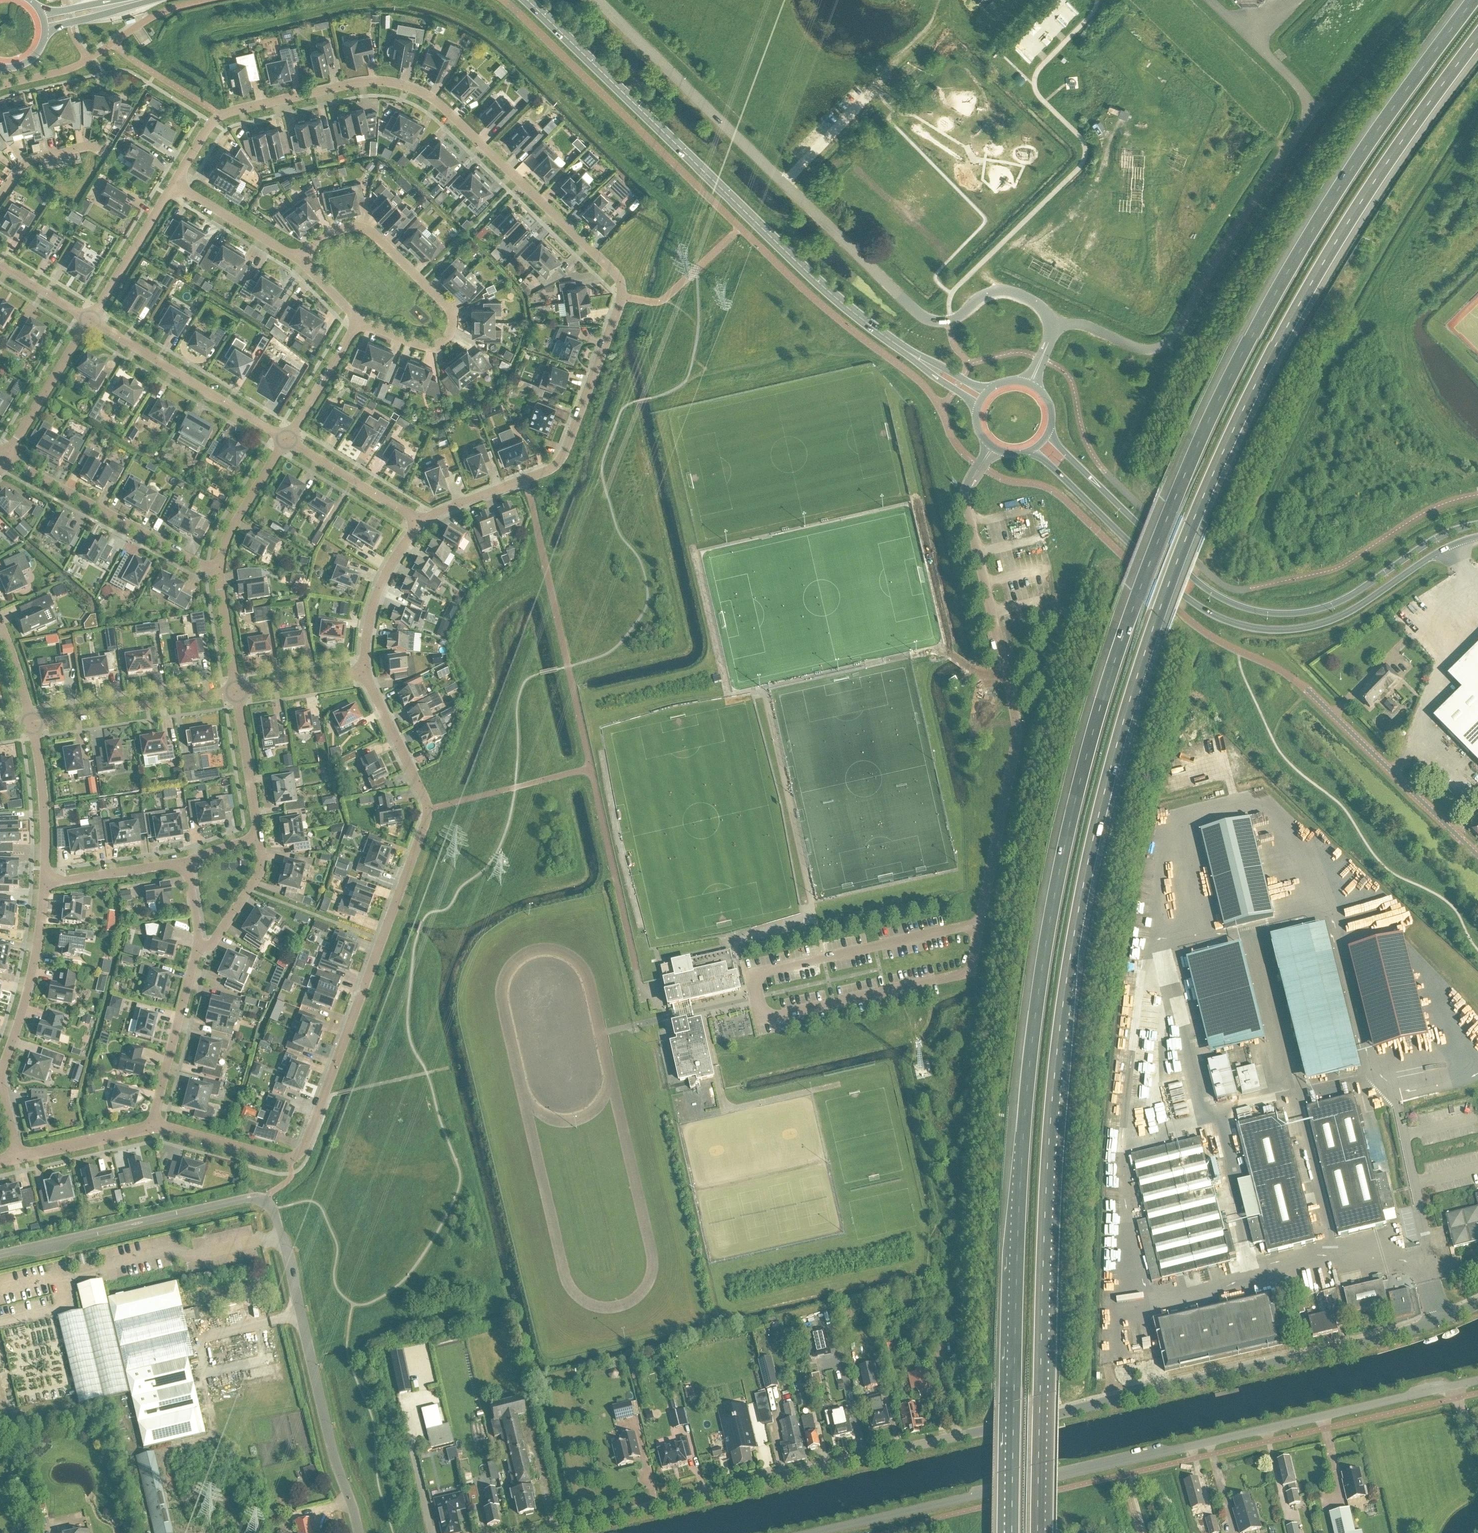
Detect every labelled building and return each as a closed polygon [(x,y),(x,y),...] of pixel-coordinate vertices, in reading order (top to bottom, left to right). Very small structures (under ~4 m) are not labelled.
[(329,17),(315,20),(316,25),(330,23),(329,17)] [(400,31),(413,33),(415,26),(401,23),(400,31)] [(281,29),(283,38),(293,36),(291,27),(281,29)] [(361,62),(360,61),(362,60),(360,52),(373,49),(369,36),(357,39),(357,38),(342,42),(347,64),(355,62),(356,64),(361,62)] [(400,64),(402,64),(402,63),(408,64),(409,56),(411,56),(413,49),(411,48),(412,40),(395,37),(393,44),(392,44),(390,44),(388,45),(387,47),(387,49),(387,51),(388,53),(390,54),(392,54),(390,61),(400,63),(400,64)] [(311,51),(313,62),(311,62),(313,70),(315,70),(315,71),(328,68),(326,59),(333,57),(329,40),(317,42),(318,49),(311,51)] [(427,73),(440,78),(447,61),(454,64),(461,47),(450,43),(445,55),(436,51),(435,55),(426,51),(421,63),(430,67),(427,73)] [(268,72),(269,78),(270,78),(271,81),(290,77),(286,61),(292,60),(289,45),(279,48),(282,58),(266,62),(268,72)] [(242,88),(250,86),(248,79),(258,76),(252,51),(236,55),(239,65),(229,67),(230,69),(228,70),(230,77),(232,77),(235,90),(237,89),(237,91),(242,90),(242,88)] [(495,70),(500,75),(506,69),(500,64),(495,70)] [(457,93),(461,97),(468,90),(470,90),(477,97),(489,84),(477,73),(473,77),(466,71),(451,87),(453,88),(451,90),(455,95),(457,93)] [(512,81),(514,75),(508,73),(506,79),(512,81)] [(528,99),(534,92),(524,81),(517,88),(528,99)] [(93,109),(104,111),(107,93),(108,93),(108,92),(99,90),(99,93),(94,92),(93,98),(82,97),(83,125),(91,125),(93,109)] [(104,111),(104,112),(115,114),(114,122),(120,126),(133,105),(129,102),(119,101),(120,95),(108,93),(107,93),(104,111)] [(68,95),(56,98),(61,119),(71,116),(73,127),(81,127),(80,98),(70,101),(68,95)] [(61,119),(56,98),(44,100),(46,107),(39,109),(46,136),(54,134),(51,121),(61,119)] [(480,114),(481,116),(481,118),(484,121),(486,121),(490,125),(496,119),(500,123),(516,107),(507,99),(501,105),(495,99),(480,114)] [(17,107),(22,128),(23,133),(33,131),(35,139),(43,137),(37,110),(31,111),(29,104),(17,107)] [(17,107),(5,110),(7,119),(0,121),(0,130),(9,143),(14,140),(12,130),(22,128),(17,107)] [(363,107),(350,110),(354,129),(361,127),(362,132),(363,131),(365,136),(375,134),(376,120),(366,122),(363,107)] [(354,129),(350,110),(338,113),(341,128),(334,129),(337,143),(349,140),(348,135),(349,135),(348,130),(354,129)] [(395,130),(401,133),(409,116),(399,111),(392,124),(387,121),(382,132),(392,137),(395,130)] [(167,141),(174,129),(169,126),(171,124),(170,123),(166,120),(164,120),(163,123),(157,119),(151,115),(145,124),(140,133),(155,142),(157,144),(161,138),(167,141)] [(310,119),(307,120),(312,139),(319,137),(321,147),(326,145),(326,148),(334,146),(330,129),(323,130),(320,117),(317,118),(316,116),(310,117),(310,119)] [(409,116),(401,133),(407,136),(403,143),(413,148),(419,138),(414,135),(420,122),(419,121),(419,120),(413,116),(412,118),(409,116)] [(551,118),(543,126),(548,131),(556,123),(551,118)] [(312,139),(307,120),(304,121),(304,119),(298,120),(298,122),(295,123),(298,136),(291,137),(294,150),(307,147),(305,140),(312,139)] [(508,142),(507,143),(512,148),(513,147),(516,150),(521,144),(526,148),(541,132),(533,124),(527,130),(521,124),(516,128),(514,127),(509,132),(511,133),(505,140),(508,142)] [(277,127),(265,130),(270,152),(282,150),(282,152),(290,150),(286,132),(279,134),(277,127)] [(270,152),(265,130),(264,130),(263,129),(258,130),(258,131),(252,133),(253,138),(252,140),(244,142),(245,147),(253,158),(258,157),(258,155),(270,152)] [(583,147),(588,142),(578,134),(574,139),(583,147)] [(430,158),(435,163),(449,149),(440,140),(430,149),(425,145),(415,156),(420,161),(421,159),(425,163),(430,158)] [(153,155),(145,150),(131,142),(123,154),(132,160),(128,166),(146,176),(153,164),(149,162),(153,155)] [(543,157),(539,160),(533,166),(538,171),(536,172),(542,178),(543,176),(545,178),(559,163),(553,158),(557,153),(547,144),(538,153),(543,157)] [(579,156),(590,166),(598,157),(588,147),(579,156)] [(220,157),(217,163),(239,177),(245,167),(250,169),(253,164),(242,148),(236,156),(225,150),(224,151),(223,151),(220,156),(220,157)] [(449,149),(435,163),(441,168),(436,173),(440,177),(438,179),(443,183),(454,172),(449,167),(458,158),(449,149)] [(337,153),(339,160),(347,158),(345,152),(337,153)] [(369,170),(374,164),(370,160),(365,166),(369,170)] [(239,177),(217,163),(213,169),(212,169),(209,174),(209,175),(208,177),(211,178),(211,180),(216,183),(217,182),(221,185),(221,186),(226,189),(227,188),(230,190),(227,195),(238,202),(243,193),(233,187),(239,177)] [(462,188),(467,193),(480,180),(479,178),(480,176),(475,171),(473,172),(471,170),(462,180),(457,175),(448,185),(457,193),(462,188)] [(565,190),(561,194),(563,196),(562,197),(566,201),(568,200),(570,202),(575,196),(577,198),(586,190),(584,187),(589,182),(580,173),(580,174),(575,170),(571,175),(569,174),(561,182),(565,186),(565,190)] [(613,183),(625,194),(630,188),(614,173),(605,183),(609,187),(613,183)] [(412,184),(407,179),(402,184),(407,190),(412,184)] [(480,180),(467,193),(472,199),(467,204),(476,212),(485,203),(481,198),(490,189),(488,187),(489,185),(484,180),(482,181),(480,180)] [(108,209),(114,213),(115,211),(122,215),(130,203),(122,198),(126,192),(107,181),(101,192),(108,196),(103,204),(109,207),(108,209)] [(396,204),(401,198),(396,193),(395,194),(381,181),(373,190),(377,194),(376,196),(381,201),(371,210),(381,219),(396,204)] [(360,182),(341,186),(346,212),(351,211),(353,212),(358,211),(358,209),(359,209),(356,196),(363,195),(360,182)] [(307,193),(294,203),(308,223),(309,221),(310,223),(317,218),(316,217),(318,215),(313,207),(316,205),(313,202),(318,198),(312,184),(304,190),(307,193)] [(346,212),(341,186),(321,191),(324,204),(331,202),(334,215),(335,214),(336,216),(341,215),(341,213),(346,212)] [(429,191),(434,196),(439,191),(434,186),(429,191)] [(40,200),(45,202),(49,194),(43,190),(39,195),(42,197),(40,200)] [(613,219),(600,207),(607,200),(600,192),(583,210),(589,217),(587,219),(594,226),(596,224),(603,230),(613,219)] [(79,202),(87,207),(90,202),(82,197),(79,202)] [(3,230),(5,229),(11,232),(16,224),(18,225),(22,219),(28,223),(34,212),(28,209),(26,212),(20,208),(19,206),(13,202),(11,202),(0,220),(0,228),(3,230)] [(76,208),(83,212),(87,207),(79,202),(76,208)] [(308,223),(294,203),(281,212),(278,209),(272,213),(281,226),(287,221),(291,226),(293,224),(299,231),(305,227),(304,225),(308,223)] [(396,204),(381,219),(390,228),(399,219),(404,223),(416,211),(411,206),(409,208),(405,204),(401,209),(396,204)] [(428,213),(433,209),(429,204),(424,209),(428,213)] [(502,227),(507,232),(520,218),(511,209),(502,219),(497,214),(488,223),(497,232),(502,227)] [(170,235),(181,242),(193,222),(188,218),(187,220),(181,217),(178,221),(176,222),(171,219),(164,230),(170,234),(170,235)] [(403,241),(412,250),(426,235),(421,230),(426,225),(417,217),(406,227),(411,232),(403,241)] [(520,218),(507,232),(512,237),(507,242),(516,251),(525,242),(520,237),(530,227),(520,218)] [(193,222),(181,242),(192,249),(193,248),(199,252),(206,241),(201,237),(200,235),(203,230),(198,227),(199,225),(193,222)] [(45,236),(46,235),(39,230),(38,232),(37,231),(29,244),(45,253),(51,244),(57,248),(64,237),(57,233),(56,235),(52,233),(49,238),(45,236)] [(426,235),(412,250),(422,259),(430,250),(435,255),(445,245),(436,236),(431,241),(426,235)] [(84,251),(80,249),(84,242),(77,238),(70,250),(74,253),(66,266),(85,277),(93,263),(81,256),(84,251)] [(223,264),(224,264),(233,248),(232,247),(233,245),(226,241),(225,243),(222,241),(217,250),(215,251),(208,247),(199,263),(207,268),(213,267),(215,264),(221,267),(223,264)] [(529,259),(535,265),(551,248),(550,247),(549,246),(547,245),(545,243),(544,244),(540,241),(532,250),(527,245),(516,256),(524,264),(529,259)] [(233,248),(224,264),(229,267),(225,274),(237,281),(243,271),(237,267),(244,255),(242,253),(243,252),(236,247),(235,249),(233,248)] [(551,248),(535,265),(541,270),(536,275),(544,283),(562,274),(554,266),(560,259),(555,255),(556,254),(555,252),(554,251),(552,249),(551,248)] [(443,279),(452,288),(465,275),(459,269),(464,265),(456,257),(446,266),(451,271),(443,279)] [(178,263),(172,259),(169,264),(175,267),(178,263)] [(162,278),(170,283),(174,275),(166,270),(162,278)] [(465,275),(452,288),(461,297),(467,292),(472,297),(484,284),(469,270),(465,275)] [(192,278),(199,282),(204,276),(197,271),(192,278)] [(253,293),(260,297),(271,278),(269,277),(269,275),(265,273),(263,273),(261,272),(255,281),(253,282),(246,278),(238,291),(244,295),(247,295),(251,297),(253,293)] [(153,301),(161,287),(154,282),(153,285),(139,276),(137,281),(135,280),(122,300),(124,301),(125,303),(128,305),(130,305),(131,306),(132,305),(138,309),(146,297),(153,301)] [(271,278),(260,297),(265,301),(262,306),(274,313),(282,301),(274,297),(281,285),(280,283),(279,281),(275,279),(273,279),(271,278)] [(568,294),(569,300),(588,297),(587,291),(586,291),(585,285),(575,286),(573,285),(572,279),(558,281),(559,289),(561,288),(562,292),(565,294),(568,294)] [(486,286),(488,291),(495,288),(493,283),(486,286)] [(578,318),(577,312),(578,311),(589,309),(588,303),(589,303),(588,297),(569,300),(564,300),(567,320),(568,323),(579,324),(578,318)] [(162,314),(159,320),(177,331),(182,322),(184,323),(192,311),(185,307),(183,309),(178,306),(179,304),(173,299),(171,302),(170,301),(166,307),(164,305),(159,312),(162,314)] [(472,308),(472,321),(493,321),(493,313),(501,313),(501,301),(486,301),(486,308),(472,308)] [(292,322),(300,327),(311,309),(308,308),(310,306),(303,302),(301,304),(299,302),(293,312),(285,307),(278,318),(290,326),(292,322)] [(2,332),(13,313),(12,313),(12,311),(9,309),(7,310),(0,305),(0,330),(2,332)] [(311,309),(300,327),(308,332),(304,338),(316,345),(323,332),(316,328),(320,320),(322,320),(325,315),(318,311),(317,313),(311,309)] [(267,322),(273,324),(276,314),(271,312),(267,322)] [(493,321),(472,321),(472,324),(470,324),(470,331),(472,331),(472,334),(486,334),(486,341),(501,341),(501,328),(493,328),(493,321)] [(30,323),(23,335),(17,331),(7,348),(17,354),(21,348),(32,354),(36,347),(36,348),(37,348),(38,348),(39,348),(40,348),(40,347),(41,347),(41,346),(42,345),(42,344),(42,343),(42,342),(41,341),(40,340),(45,332),(30,323)] [(193,346),(194,344),(206,351),(212,341),(216,343),(225,329),(215,323),(208,335),(195,327),(188,340),(189,341),(188,343),(193,346)] [(274,323),(269,329),(282,339),(286,333),(274,323)] [(572,359),(580,338),(576,336),(578,330),(579,327),(562,326),(559,325),(558,327),(555,336),(558,337),(564,339),(558,354),(572,359)] [(256,343),(262,347),(268,337),(262,333),(256,343)] [(227,355),(224,362),(241,372),(246,365),(243,364),(245,361),(247,363),(252,355),(238,346),(241,339),(243,340),(243,339),(235,334),(224,353),(227,355)] [(366,360),(373,363),(380,345),(368,340),(363,353),(356,350),(351,363),(363,368),(366,360)] [(531,350),(533,344),(527,342),(525,348),(531,350)] [(380,345),(373,363),(380,366),(376,375),(388,379),(394,365),(388,362),(393,350),(380,345)] [(463,350),(455,356),(469,375),(482,365),(485,368),(491,363),(480,350),(472,356),(466,349),(463,352),(462,351),(463,350)] [(469,375),(455,356),(447,362),(448,362),(449,363),(445,365),(451,372),(442,379),(453,393),(460,388),(457,384),(469,375)] [(404,379),(412,383),(420,363),(418,362),(419,361),(410,357),(409,359),(407,358),(402,370),(396,368),(391,382),(401,386),(404,379)] [(88,387),(97,392),(106,377),(101,374),(104,369),(87,358),(77,373),(91,382),(88,387)] [(509,362),(501,358),(498,364),(507,368),(509,362)] [(257,382),(272,392),(278,382),(288,388),(299,369),(289,363),(286,368),(272,360),(264,373),(263,372),(257,382)] [(420,363),(412,383),(420,385),(419,387),(433,393),(434,398),(441,397),(438,383),(432,384),(426,382),(432,367),(424,364),(424,365),(420,363)] [(561,390),(568,371),(552,365),(550,371),(544,368),(538,385),(531,382),(529,389),(542,394),(544,387),(551,390),(552,387),(561,390)] [(13,393),(20,397),(25,384),(18,381),(13,393)] [(119,402),(117,405),(124,410),(127,406),(133,410),(143,395),(136,391),(137,389),(130,384),(129,386),(122,382),(113,398),(119,402)] [(510,396),(514,385),(507,382),(503,393),(510,396)] [(362,393),(358,400),(363,403),(367,396),(362,393)] [(396,393),(394,401),(404,404),(406,395),(396,393)] [(4,415),(13,402),(2,395),(0,398),(0,413),(4,415)] [(371,407),(374,402),(369,399),(366,404),(371,407)] [(528,423),(546,429),(555,406),(537,399),(528,423)] [(344,401),(342,406),(330,403),(327,412),(328,413),(323,422),(334,429),(338,421),(345,425),(357,405),(344,401)] [(503,409),(500,402),(495,404),(497,411),(503,409)] [(173,411),(175,409),(169,406),(168,407),(166,406),(165,408),(159,405),(154,412),(148,409),(142,419),(148,423),(150,420),(165,430),(175,412),(173,411)] [(490,414),(488,407),(482,409),(485,416),(490,414)] [(89,419),(95,423),(100,414),(94,411),(89,419)] [(355,435),(352,440),(364,447),(367,442),(372,445),(383,427),(388,419),(380,414),(378,418),(369,413),(364,421),(364,420),(358,429),(356,427),(353,433),(355,435)] [(177,443),(198,455),(202,448),(204,449),(212,434),(195,425),(187,421),(179,435),(181,436),(177,443)] [(36,456),(47,462),(59,441),(48,435),(52,429),(44,425),(38,436),(34,434),(29,444),(33,446),(34,444),(41,448),(36,456)] [(435,429),(438,436),(445,433),(442,426),(435,429)] [(504,444),(498,447),(504,462),(528,453),(522,437),(515,440),(510,427),(499,431),(504,444)] [(389,437),(392,431),(386,428),(383,433),(389,437)] [(131,429),(125,440),(132,444),(138,433),(131,429)] [(172,435),(163,451),(173,451),(173,444),(177,438),(172,435)] [(412,456),(401,450),(404,445),(392,437),(383,451),(389,455),(386,460),(392,464),(391,465),(396,468),(397,467),(403,471),(404,469),(405,470),(409,463),(408,462),(412,456)] [(59,441),(47,462),(59,469),(63,462),(73,467),(79,456),(77,455),(83,444),(75,440),(71,441),(68,446),(59,441)] [(467,454),(468,457),(463,458),(466,466),(470,464),(474,473),(487,468),(483,457),(489,455),(483,441),(473,445),(475,451),(467,454)] [(245,456),(239,452),(240,451),(235,448),(234,449),(228,445),(225,450),(218,446),(210,460),(227,471),(229,467),(236,471),(245,456)] [(80,480),(91,486),(101,469),(95,465),(100,457),(87,450),(80,462),(87,466),(80,480)] [(425,467),(428,473),(422,478),(429,483),(431,482),(434,489),(447,484),(442,470),(448,468),(443,456),(437,458),(439,462),(425,467)] [(101,469),(91,486),(103,492),(110,479),(117,482),(124,470),(111,463),(107,472),(101,469)] [(131,508),(135,510),(145,492),(139,489),(141,483),(130,477),(124,489),(130,492),(124,504),(125,505),(125,506),(130,509),(131,508)] [(278,499),(276,501),(286,507),(285,507),(292,511),(294,509),(305,491),(287,480),(283,487),(280,485),(277,491),(279,493),(276,498),(278,499)] [(177,488),(182,490),(185,484),(181,481),(177,488)] [(145,492),(135,510),(147,516),(149,512),(151,511),(158,515),(166,501),(157,496),(156,498),(145,492)] [(10,498),(5,493),(4,495),(2,495),(0,496),(0,510),(8,519),(15,513),(21,519),(30,510),(14,494),(10,498)] [(177,533),(179,534),(189,515),(182,512),(185,506),(180,504),(182,500),(175,496),(167,512),(174,515),(168,526),(173,528),(172,529),(175,532),(177,533)] [(318,521),(323,524),(326,520),(334,508),(315,497),(308,509),(321,517),(318,521)] [(497,526),(501,538),(512,534),(510,529),(517,526),(516,522),(518,521),(516,515),(514,516),(512,511),(511,512),(509,507),(502,510),(503,510),(498,512),(502,524),(497,526)] [(40,517),(43,512),(37,508),(34,514),(40,517)] [(189,515),(179,534),(181,535),(184,536),(186,537),(187,536),(191,538),(195,531),(196,532),(199,532),(205,535),(211,524),(195,516),(194,518),(189,515)] [(474,535),(479,547),(482,554),(491,550),(489,537),(495,535),(489,520),(487,516),(480,518),(480,519),(475,520),(480,532),(474,535)] [(47,532),(44,537),(57,544),(58,541),(69,547),(75,536),(64,530),(68,524),(55,517),(50,525),(48,526),(46,530),(47,532)] [(340,518),(334,526),(340,530),(346,522),(340,518)] [(281,528),(278,535),(283,538),(289,529),(283,526),(281,528)] [(20,535),(24,540),(33,531),(28,527),(20,535)] [(380,539),(374,535),(375,533),(367,528),(366,530),(360,527),(353,539),(349,537),(346,542),(357,549),(361,544),(373,552),(380,539)] [(443,543),(457,551),(465,539),(465,540),(468,534),(457,527),(454,533),(450,530),(443,543)] [(286,535),(292,539),(296,533),(290,529),(286,535)] [(5,535),(14,544),(18,540),(10,531),(5,535)] [(257,540),(250,536),(249,537),(247,537),(245,541),(246,543),(243,548),(262,560),(266,552),(272,555),(278,545),(261,534),(257,540)] [(311,544),(317,547),(323,537),(318,534),(311,544)] [(78,548),(82,550),(78,557),(95,566),(99,559),(106,563),(113,551),(106,547),(107,545),(96,539),(92,546),(86,543),(85,544),(81,542),(78,548)] [(434,567),(445,574),(448,569),(443,566),(450,555),(437,546),(436,547),(432,544),(428,551),(426,555),(437,562),(434,567)] [(5,596),(7,596),(7,597),(26,589),(19,575),(30,571),(23,555),(4,564),(7,571),(9,570),(11,574),(9,575),(9,577),(0,581),(4,590),(3,590),(5,596)] [(481,557),(484,563),(489,561),(487,555),(481,557)] [(331,574),(335,576),(332,584),(338,587),(337,589),(346,593),(347,590),(354,593),(359,579),(345,574),(349,561),(338,557),(331,574)] [(111,585),(123,592),(126,585),(138,591),(150,568),(141,564),(135,561),(129,571),(121,566),(111,585)] [(412,572),(415,574),(423,579),(420,584),(430,590),(436,593),(441,585),(440,584),(433,577),(436,571),(423,563),(423,564),(419,561),(415,568),(412,572)] [(269,598),(267,587),(262,588),(261,581),(257,581),(255,572),(247,572),(249,583),(239,584),(237,584),(239,596),(247,595),(248,601),(264,599),(269,598)] [(168,602),(185,612),(191,600),(180,594),(184,587),(169,579),(170,577),(164,574),(163,576),(161,574),(153,590),(170,599),(168,602)] [(304,579),(294,578),(293,585),(302,587),(304,579)] [(410,604),(421,610),(424,604),(419,602),(425,590),(411,583),(411,584),(406,582),(403,588),(401,593),(412,599),(410,604)] [(53,591),(56,600),(67,595),(63,586),(53,591)] [(100,592),(105,600),(113,594),(109,587),(100,592)] [(17,620),(24,636),(37,630),(38,632),(45,629),(44,627),(46,626),(40,614),(54,608),(49,597),(29,606),(32,613),(17,620)] [(341,615),(348,615),(349,603),(342,603),(341,615)] [(296,606),(298,619),(305,618),(303,605),(296,606)] [(451,624),(457,613),(448,609),(443,620),(451,624)] [(254,612),(256,624),(270,622),(268,610),(254,612)] [(404,629),(410,631),(412,624),(418,625),(421,614),(409,610),(407,616),(395,612),(393,616),(390,623),(395,625),(395,626),(398,627),(404,629)] [(90,618),(84,626),(85,632),(98,630),(95,617),(90,618)] [(344,629),(330,627),(331,621),(318,619),(317,630),(321,630),(320,640),(326,641),(327,645),(335,644),(335,642),(342,643),(344,629)] [(170,635),(169,625),(159,626),(160,636),(170,635)] [(157,626),(135,629),(136,636),(158,633),(157,626)] [(281,639),(283,652),(290,651),(296,650),(303,649),(300,629),(295,630),(296,637),(281,639)] [(108,650),(116,650),(115,630),(107,630),(108,650)] [(413,654),(414,641),(414,635),(401,634),(401,640),(388,639),(387,644),(387,651),(392,652),(407,654),(413,654)] [(59,635),(47,636),(48,645),(60,643),(59,635)] [(264,655),(271,654),(268,640),(264,641),(263,637),(255,639),(256,642),(248,643),(249,650),(247,650),(248,658),(258,656),(264,655)] [(177,648),(177,652),(174,653),(176,661),(179,660),(180,668),(191,666),(190,664),(197,663),(196,656),(203,655),(201,641),(194,642),(194,645),(189,646),(188,638),(176,640),(177,648)] [(73,646),(66,648),(67,656),(74,655),(73,646)] [(1477,764),(1477,647),(1448,677),(1462,691),(1433,719),(1477,764)] [(125,658),(128,676),(152,673),(151,668),(158,667),(155,650),(148,651),(148,655),(141,656),(141,654),(135,655),(135,657),(125,658)] [(83,665),(85,682),(93,681),(93,682),(100,681),(100,680),(108,678),(107,673),(116,671),(113,655),(104,656),(105,662),(83,665)] [(442,666),(441,657),(432,658),(433,667),(442,666)] [(46,661),(37,662),(39,671),(41,671),(42,672),(40,672),(42,682),(40,683),(41,690),(48,688),(48,687),(50,687),(50,688),(56,687),(56,686),(63,685),(62,673),(70,672),(68,659),(55,661),(56,670),(46,671),(46,670),(47,670),(46,661)] [(394,676),(395,682),(408,680),(407,674),(406,674),(404,660),(387,662),(390,676),(394,676)] [(1371,686),(1359,698),(1370,709),(1378,700),(1380,702),(1400,681),(1386,668),(1370,684),(1371,686)] [(444,679),(440,669),(434,672),(439,681),(444,679)] [(398,697),(400,701),(404,708),(408,706),(408,707),(427,698),(421,686),(422,686),(419,680),(407,685),(410,691),(398,697)] [(419,710),(408,716),(410,721),(413,727),(417,725),(418,726),(432,719),(429,713),(442,706),(437,695),(417,705),(419,710)] [(1384,706),(1392,714),(1397,709),(1389,701),(1384,706)] [(348,727),(361,721),(354,708),(348,711),(347,709),(339,711),(339,715),(334,718),(338,727),(334,729),(339,738),(350,733),(348,727)] [(297,726),(296,726),(297,733),(298,733),(298,735),(311,733),(311,734),(320,733),(317,719),(311,720),(309,719),(308,713),(302,713),(303,716),(296,717),(297,726)] [(440,741),(439,739),(441,738),(439,734),(444,732),(438,718),(426,724),(429,730),(417,735),(419,740),(422,747),(427,745),(434,742),(435,744),(440,741)] [(285,746),(283,731),(277,732),(275,720),(261,722),(262,729),(259,729),(261,737),(263,736),(264,742),(261,743),(263,752),(275,750),(274,748),(285,746)] [(190,735),(185,735),(187,748),(192,747),(192,749),(213,745),(213,744),(217,743),(216,731),(211,732),(211,730),(203,731),(203,730),(197,731),(197,732),(190,733),(190,735)] [(149,740),(140,741),(143,759),(144,759),(145,768),(159,766),(158,764),(175,761),(172,747),(165,748),(164,737),(155,739),(149,739),(149,740)] [(115,772),(114,766),(123,765),(119,744),(105,747),(107,758),(100,759),(102,768),(103,774),(115,772)] [(65,762),(63,762),(64,769),(66,769),(67,775),(77,773),(78,780),(90,778),(88,763),(81,764),(79,751),(71,752),(70,749),(65,750),(65,753),(64,753),(65,762)] [(350,756),(337,762),(340,768),(353,762),(350,756)] [(292,769),(291,757),(283,758),(284,770),(292,769)] [(388,778),(381,762),(376,765),(373,758),(361,764),(365,773),(364,773),(365,775),(366,774),(368,779),(370,779),(371,780),(367,782),(372,792),(385,785),(383,780),(388,778)] [(6,793),(5,786),(14,784),(11,762),(5,763),(5,762),(0,763),(0,794),(6,793)] [(183,774),(184,784),(190,783),(189,773),(196,772),(195,767),(183,768),(184,774),(183,774)] [(173,770),(174,778),(182,777),(181,769),(173,770)] [(273,791),(274,794),(294,791),(293,782),(300,781),(298,769),(283,772),(285,779),(272,781),(272,783),(270,784),(271,792),(273,791)] [(90,780),(92,795),(99,794),(96,778),(90,780)] [(290,813),(304,811),(302,799),(296,800),(294,791),(274,794),(274,797),(272,797),(273,805),(275,805),(276,807),(289,805),(290,813)] [(217,805),(208,807),(211,825),(224,823),(222,812),(229,811),(227,797),(216,799),(217,805)] [(379,812),(378,813),(380,827),(387,825),(388,828),(396,827),(395,824),(401,823),(399,809),(393,810),(391,798),(377,801),(379,812)] [(211,825),(208,807),(200,808),(199,802),(188,803),(190,817),(197,816),(199,827),(211,825)] [(22,810),(21,803),(14,804),(15,811),(22,810)] [(174,819),(166,820),(169,841),(174,840),(175,842),(180,841),(181,839),(182,839),(180,826),(187,825),(185,811),(173,813),(174,819)] [(279,828),(280,836),(302,833),(300,824),(307,823),(305,811),(304,811),(290,813),(292,821),(280,823),(281,828),(279,828)] [(143,816),(146,831),(154,830),(156,843),(158,843),(159,844),(163,843),(164,842),(169,841),(166,820),(165,813),(143,816)] [(18,833),(18,831),(20,831),(20,824),(18,824),(17,821),(3,822),(3,815),(0,815),(0,834),(18,833)] [(132,826),(123,827),(127,847),(140,845),(138,832),(146,831),(143,816),(131,818),(132,826)] [(1470,825),(1472,827),(1470,830),(1477,838),(1477,817),(1470,825)] [(80,831),(81,834),(84,854),(97,852),(95,839),(103,838),(100,819),(92,821),(93,823),(88,823),(89,830),(80,831)] [(1273,917),(1249,820),(1201,831),(1224,929),(1273,917)] [(127,847),(123,827),(115,828),(114,821),(103,823),(105,837),(111,836),(113,849),(127,847)] [(81,834),(72,835),(71,830),(56,832),(57,850),(70,850),(71,856),(75,855),(75,857),(83,855),(83,854),(84,854),(81,834)] [(0,834),(0,855),(4,855),(4,846),(18,845),(18,842),(20,842),(20,836),(18,836),(18,833),(0,834)] [(302,833),(280,836),(281,844),(283,843),(284,848),(297,846),(298,853),(311,851),(310,844),(309,842),(309,841),(305,838),(304,838),(302,838),(302,833)] [(390,852),(379,848),(381,841),(369,837),(365,848),(362,854),(369,857),(386,863),(390,852)] [(16,876),(17,871),(18,871),(18,863),(1,862),(2,856),(0,856),(0,875),(16,876)] [(386,863),(369,857),(366,863),(360,861),(356,872),(368,877),(370,870),(382,875),(386,863)] [(280,873),(280,875),(301,880),(303,872),(309,873),(312,862),(298,858),(296,865),(285,862),(284,867),(282,867),(282,869),(281,871),(280,873)] [(335,869),(346,873),(350,864),(338,859),(335,869)] [(0,875),(0,888),(17,889),(17,881),(16,881),(16,876),(0,875)] [(301,880),(280,875),(279,876),(279,879),(279,881),(279,883),(280,883),(279,888),(291,891),(290,894),(288,900),(302,906),(304,899),(297,896),(301,880)] [(354,894),(352,900),(370,906),(374,895),(361,890),(363,884),(349,880),(345,891),(354,894)] [(145,889),(148,905),(156,904),(157,913),(170,911),(169,902),(171,902),(168,886),(145,889)] [(120,894),(122,904),(132,902),(130,892),(120,894)] [(14,918),(14,916),(16,916),(17,909),(15,908),(15,906),(1,905),(2,898),(0,897),(0,916),(14,918)] [(85,913),(81,913),(82,907),(90,908),(90,901),(80,899),(80,903),(64,902),(62,924),(80,926),(80,921),(84,921),(85,913)] [(370,906),(352,900),(350,905),(341,902),(337,913),(350,918),(352,913),(366,918),(370,906)] [(256,911),(249,922),(267,934),(274,923),(278,925),(282,919),(266,909),(263,914),(261,914),(256,911)] [(0,916),(0,929),(12,930),(13,928),(14,928),(15,921),(13,921),(14,918),(0,916)] [(267,934),(249,922),(242,933),(247,936),(247,938),(245,943),(260,953),(264,947),(260,944),(267,934)] [(153,926),(145,927),(146,938),(154,940),(150,953),(157,955),(158,957),(162,958),(164,957),(172,959),(176,945),(169,943),(172,931),(160,928),(153,926)] [(1360,1069),(1324,926),(1273,939),(1309,1082),(1360,1069)] [(59,937),(58,943),(59,944),(58,950),(63,951),(63,957),(73,958),(74,952),(83,953),(85,941),(91,942),(92,934),(76,932),(75,938),(60,936),(60,938),(59,937)] [(354,954),(357,947),(348,943),(347,945),(343,944),(346,936),(335,932),(330,944),(328,951),(332,952),(350,959),(352,954),(354,954)] [(1425,1037),(1401,939),(1353,951),(1376,1048),(1425,1037)] [(7,961),(8,955),(9,956),(11,950),(9,950),(9,948),(0,946),(0,960),(7,961)] [(1262,1044),(1238,946),(1190,958),(1213,1056),(1262,1044)] [(228,954),(223,965),(241,974),(244,968),(251,971),(257,959),(243,952),(239,959),(228,954)] [(350,959),(332,952),(330,958),(323,955),(318,968),(332,973),(335,966),(338,967),(338,969),(347,973),(350,965),(348,964),(350,959)] [(667,997),(670,1008),(682,1006),(682,1005),(740,991),(731,952),(661,968),(664,979),(668,996),(667,997)] [(102,974),(109,976),(111,964),(104,963),(102,974)] [(286,967),(279,963),(277,966),(284,971),(286,967)] [(296,969),(303,971),(305,966),(298,963),(296,969)] [(240,995),(246,983),(249,977),(246,976),(241,974),(223,965),(218,976),(229,982),(226,989),(240,995)] [(141,968),(139,975),(149,978),(144,997),(161,1001),(167,977),(151,973),(152,970),(141,968)] [(318,987),(316,993),(335,1000),(339,989),(326,984),(329,977),(317,973),(313,985),(318,987)] [(74,989),(73,989),(75,977),(60,974),(58,986),(51,985),(48,1000),(71,1005),(71,1003),(74,1002),(75,998),(73,996),(74,989)] [(299,980),(293,978),(292,978),(290,983),(297,986),(299,980)] [(271,997),(275,989),(267,986),(264,993),(271,997)] [(335,1000),(316,993),(314,999),(305,995),(301,1007),(314,1012),(316,1006),(331,1011),(335,1000)] [(212,999),(209,1012),(238,1019),(240,1014),(238,1012),(237,1012),(241,1000),(221,995),(219,1001),(212,999)] [(109,1010),(119,1013),(123,1001),(112,998),(109,1010)] [(258,1009),(265,1011),(267,1005),(259,1003),(258,1009)] [(280,1017),(284,1006),(277,1003),(273,1014),(280,1017)] [(135,1037),(151,1041),(157,1018),(150,1016),(152,1010),(137,1007),(133,1022),(138,1023),(135,1037)] [(238,1019),(209,1012),(205,1024),(213,1026),(211,1033),(231,1038),(234,1026),(235,1026),(237,1025),(238,1019)] [(301,1025),(298,1033),(320,1041),(322,1034),(320,1033),(322,1028),(311,1024),(313,1018),(299,1013),(295,1023),(301,1025)] [(37,1037),(44,1040),(45,1042),(49,1043),(51,1042),(58,1044),(63,1030),(60,1030),(63,1018),(51,1014),(47,1026),(41,1024),(37,1037)] [(81,1024),(89,1026),(92,1019),(84,1016),(81,1024)] [(672,1046),(676,1064),(708,1057),(700,1023),(686,1026),(686,1025),(674,1028),(677,1040),(678,1039),(679,1044),(672,1046)] [(320,1041),(298,1033),(295,1041),(289,1039),(285,1050),(299,1055),(301,1049),(313,1053),(315,1048),(317,1049),(320,1041)] [(234,1041),(241,1043),(243,1036),(236,1034),(234,1041)] [(201,1041),(198,1054),(218,1059),(220,1051),(227,1053),(229,1042),(215,1038),(214,1044),(201,1041)] [(118,1072),(125,1074),(126,1076),(130,1077),(132,1076),(142,1078),(145,1064),(139,1062),(142,1050),(129,1047),(126,1059),(122,1058),(118,1072)] [(47,1061),(40,1058),(31,1055),(26,1067),(25,1067),(24,1072),(25,1072),(23,1076),(44,1083),(50,1066),(60,1070),(64,1058),(49,1053),(47,1061)] [(218,1059),(198,1054),(194,1067),(207,1071),(205,1077),(220,1080),(222,1070),(216,1068),(218,1059)] [(283,1075),(287,1076),(304,1083),(305,1079),(307,1080),(310,1073),(308,1072),(309,1070),(295,1065),(297,1060),(285,1055),(281,1066),(285,1068),(283,1075)] [(708,1057),(676,1064),(680,1082),(688,1081),(691,1090),(700,1088),(699,1082),(713,1079),(708,1057)] [(1217,1068),(1208,1070),(1217,1102),(1237,1096),(1227,1059),(1216,1062),(1217,1068)] [(258,1075),(262,1066),(256,1064),(253,1073),(258,1075)] [(1235,1081),(1238,1090),(1241,1089),(1242,1095),(1260,1091),(1254,1068),(1237,1072),(1239,1080),(1235,1081)] [(74,1077),(80,1080),(83,1073),(76,1071),(74,1077)] [(304,1083),(287,1076),(284,1082),(276,1079),(274,1084),(275,1085),(273,1091),(284,1095),(287,1089),(300,1094),(301,1092),(302,1093),(305,1086),(303,1085),(304,1083)] [(188,1093),(187,1097),(208,1102),(209,1097),(217,1098),(221,1085),(207,1081),(205,1088),(188,1084),(186,1092),(188,1093)] [(110,1097),(113,1111),(122,1109),(123,1108),(133,1111),(137,1096),(124,1093),(126,1088),(108,1083),(107,1090),(115,1092),(114,1096),(110,1097)] [(273,1110),(271,1117),(289,1124),(293,1112),(281,1107),(283,1101),(269,1095),(266,1102),(268,1103),(267,1108),(273,1110)] [(28,1117),(29,1123),(29,1122),(31,1132),(33,1131),(34,1134),(40,1132),(40,1130),(46,1128),(44,1119),(46,1118),(44,1110),(42,1110),(41,1107),(47,1105),(47,1098),(32,1097),(32,1104),(33,1106),(26,1107),(28,1117)] [(208,1102),(187,1097),(186,1101),(184,1101),(182,1109),(199,1113),(197,1120),(211,1124),(214,1111),(207,1107),(208,1102)] [(1353,1097),(1306,1109),(1338,1236),(1385,1225),(1383,1214),(1394,1211),(1385,1175),(1374,1178),(1353,1097)] [(241,1116),(247,1118),(248,1116),(252,1118),(254,1112),(244,1108),(241,1116)] [(271,1117),(260,1113),(257,1119),(264,1121),(265,1125),(263,1132),(256,1130),(253,1138),(271,1143),(275,1133),(284,1136),(289,1124),(271,1117)] [(1259,1219),(1248,1222),(1254,1245),(1265,1243),(1268,1254),(1315,1242),(1283,1114),(1236,1126),(1259,1219)] [(1137,1223),(1152,1283),(1231,1263),(1230,1262),(1236,1260),(1226,1219),(1220,1220),(1200,1140),(1131,1157),(1147,1220),(1137,1223)] [(123,1172),(126,1186),(134,1184),(134,1186),(152,1182),(148,1167),(142,1168),(140,1160),(129,1162),(130,1170),(123,1172)] [(191,1182),(190,1185),(201,1188),(204,1177),(202,1176),(204,1169),(196,1167),(196,1165),(182,1161),(180,1167),(172,1164),(168,1179),(174,1181),(175,1178),(191,1182)] [(83,1182),(82,1184),(83,1188),(85,1190),(86,1197),(101,1194),(100,1189),(113,1186),(111,1173),(97,1176),(96,1170),(81,1173),(83,1182)] [(45,1186),(46,1189),(47,1195),(40,1197),(44,1213),(58,1210),(56,1204),(73,1200),(68,1181),(62,1182),(62,1181),(58,1178),(53,1179),(51,1183),(51,1184),(45,1186)] [(27,1194),(19,1195),(17,1187),(9,1189),(2,1191),(0,1191),(0,1216),(8,1214),(23,1211),(30,1209),(27,1194)] [(1454,1249),(1477,1243),(1477,1208),(1446,1216),(1454,1249)] [(1380,1276),(1372,1278),(1374,1285),(1382,1283),(1380,1276)] [(194,1359),(176,1283),(106,1300),(103,1287),(78,1294),(82,1312),(57,1318),(78,1406),(130,1394),(143,1450),(199,1436),(205,1435),(199,1410),(187,1360),(194,1359)] [(1347,1316),(1339,1283),(1335,1285),(1342,1318),(1347,1316)] [(1344,1292),(1349,1316),(1388,1307),(1382,1283),(1374,1285),(1344,1292)] [(1409,1290),(1389,1295),(1394,1320),(1415,1315),(1409,1290)] [(1304,1310),(1309,1309),(1306,1296),(1296,1299),(1300,1314),(1305,1313),(1304,1310)] [(1157,1318),(1168,1369),(1286,1345),(1276,1297),(1175,1318),(1174,1315),(1157,1318)] [(1328,1315),(1321,1317),(1325,1336),(1338,1333),(1333,1314),(1332,1307),(1327,1308),(1328,1315)] [(197,1309),(192,1311),(194,1323),(200,1321),(197,1309)] [(1325,1336),(1321,1317),(1313,1318),(1312,1311),(1307,1313),(1313,1339),(1325,1336)] [(1130,1352),(1139,1351),(1137,1321),(1128,1322),(1130,1352)] [(8,1341),(28,1335),(25,1324),(5,1330),(8,1341)] [(829,1355),(824,1332),(811,1335),(816,1358),(829,1355)] [(895,1349),(893,1343),(881,1347),(884,1359),(892,1356),(890,1351),(895,1349)] [(398,1396),(410,1393),(401,1352),(390,1355),(398,1396)] [(778,1388),(771,1359),(759,1362),(766,1391),(778,1388)] [(617,1380),(619,1375),(616,1370),(610,1371),(608,1377),(612,1381),(617,1380)] [(907,1375),(911,1391),(931,1386),(927,1370),(907,1375)] [(876,1371),(861,1374),(865,1389),(880,1386),(876,1371)] [(821,1372),(815,1374),(817,1384),(823,1382),(821,1372)] [(692,1389),(685,1391),(687,1400),(694,1398),(692,1389)] [(766,1393),(755,1396),(757,1404),(768,1401),(766,1393)] [(797,1398),(799,1409),(807,1407),(805,1396),(797,1398)] [(883,1408),(880,1397),(869,1399),(871,1411),(869,1411),(873,1430),(890,1426),(886,1407),(883,1408)] [(515,1500),(519,1516),(525,1514),(525,1517),(533,1515),(533,1513),(533,1512),(531,1503),(533,1502),(532,1497),(533,1497),(531,1488),(530,1484),(532,1484),(517,1418),(525,1416),(521,1399),(489,1406),(493,1422),(490,1423),(494,1439),(500,1437),(503,1447),(500,1448),(504,1463),(506,1463),(512,1488),(509,1489),(510,1493),(512,1501),(515,1500)] [(908,1430),(910,1436),(919,1434),(918,1428),(920,1427),(915,1403),(899,1407),(905,1431),(908,1430)] [(614,1408),(617,1422),(634,1417),(631,1404),(614,1408)] [(781,1445),(785,1465),(806,1460),(793,1405),(784,1407),(787,1421),(780,1423),(785,1444),(781,1445)] [(684,1427),(680,1411),(670,1414),(674,1429),(684,1427)] [(826,1417),(829,1427),(831,1426),(834,1439),(852,1434),(847,1412),(839,1414),(826,1417)] [(817,1449),(820,1448),(817,1437),(817,1435),(816,1434),(816,1432),(813,1416),(801,1419),(809,1452),(817,1450),(817,1449)] [(756,1449),(749,1417),(736,1420),(736,1419),(732,1419),(732,1420),(721,1423),(727,1447),(728,1455),(732,1454),(735,1469),(753,1465),(749,1451),(756,1449)] [(449,1427),(427,1433),(431,1449),(453,1444),(449,1427)] [(633,1460),(640,1458),(634,1434),(621,1437),(623,1444),(613,1446),(619,1468),(634,1464),(633,1460)] [(681,1444),(681,1445),(659,1450),(658,1450),(658,1452),(663,1469),(663,1470),(664,1470),(664,1469),(674,1467),(677,1466),(686,1464),(688,1463),(687,1462),(686,1459),(692,1458),(687,1438),(681,1440),(682,1444),(681,1444)] [(458,1447),(448,1448),(450,1459),(459,1458),(458,1447)] [(723,1456),(721,1449),(712,1451),(714,1458),(723,1456)] [(171,1512),(167,1513),(153,1454),(135,1458),(137,1465),(154,1532),(176,1532),(171,1512)] [(1294,1485),(1295,1485),(1289,1459),(1287,1459),(1286,1458),(1284,1459),(1283,1460),(1277,1462),(1283,1487),(1288,1486),(1289,1493),(1286,1493),(1288,1507),(1299,1504),(1296,1491),(1294,1485)] [(316,1478),(313,1467),(304,1470),(308,1481),(316,1478)] [(1343,1485),(1347,1501),(1366,1497),(1360,1470),(1342,1474),(1344,1485),(1343,1485)] [(1185,1482),(1190,1502),(1192,1509),(1204,1506),(1197,1479),(1185,1482)] [(475,1487),(466,1489),(471,1507),(479,1505),(475,1487)] [(484,1492),(488,1509),(483,1510),(487,1527),(499,1524),(497,1515),(499,1515),(497,1509),(499,1508),(494,1490),(484,1492)] [(434,1502),(437,1517),(438,1517),(442,1532),(459,1532),(454,1512),(464,1510),(461,1496),(434,1502)] [(1233,1510),(1240,1532),(1247,1532),(1261,1529),(1254,1503),(1251,1504),(1248,1496),(1234,1500),(1236,1510),(1233,1510)] [(1329,1514),(1334,1532),(1355,1532),(1349,1509),(1329,1514)] [(1210,1532),(1219,1532),(1214,1518),(1206,1520),(1210,1532)] [(297,1532),(311,1532),(308,1519),(295,1522),(297,1532)]
